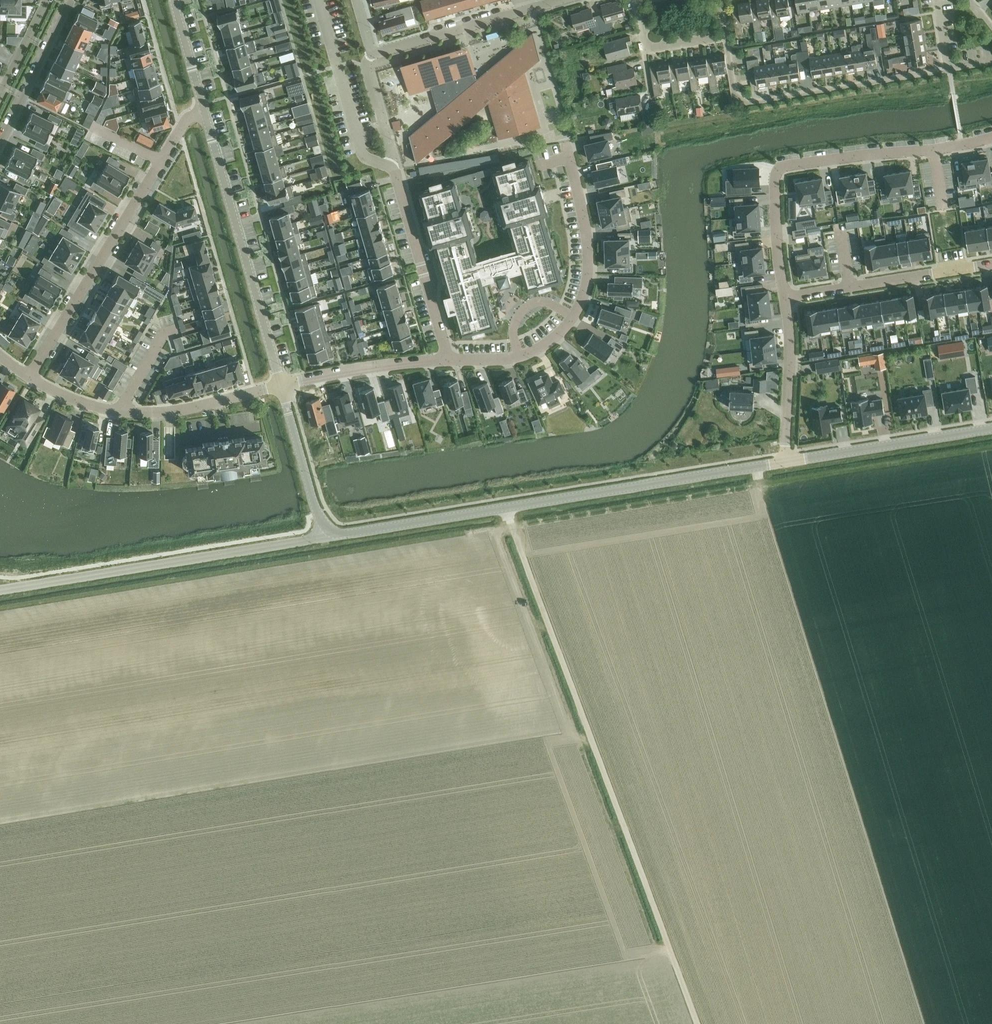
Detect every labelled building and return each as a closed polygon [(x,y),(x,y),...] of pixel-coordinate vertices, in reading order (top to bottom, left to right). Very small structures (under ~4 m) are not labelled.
[(7,12),(7,17),(26,17),(26,5),(20,5),(21,0),(7,0),(7,12)] [(94,1),(99,0),(100,8),(111,6),(111,4),(110,1),(110,0),(93,0),(94,1)] [(219,11),(226,9),(223,0),(216,0),(219,11)] [(228,8),(236,6),(235,0),(227,0),(228,8)] [(276,11),(281,9),(278,0),(273,0),(276,11)] [(436,0),(424,0),(421,1),(421,2),(427,20),(436,17),(436,18),(435,18),(436,19),(441,17),(436,0)] [(441,17),(447,15),(446,15),(446,14),(455,12),(451,0),(436,0),(441,17)] [(455,12),(464,9),(464,10),(463,10),(463,11),(469,9),(466,0),(451,0),(455,12)] [(469,9),(474,7),(473,7),(473,6),(482,4),(481,0),(466,0),(469,9)] [(750,3),(753,20),(755,32),(762,31),(760,19),(771,17),(772,17),(769,0),(761,0),(756,1),(757,2),(750,3)] [(772,17),(771,17),(773,29),(781,28),(779,16),(790,15),(788,0),(769,0),(772,17)] [(807,0),(796,0),(798,13),(809,11),(807,0)] [(809,11),(820,9),(818,0),(807,0),(809,11)] [(820,9),(831,7),(829,0),(818,0),(820,9)] [(605,16),(599,17),(603,31),(611,29),(610,25),(612,24),(611,20),(626,16),(621,1),(602,7),(605,16)] [(750,3),(750,2),(738,4),(738,5),(731,6),(736,35),(744,34),(742,22),(753,20),(750,3)] [(406,20),(414,17),(411,6),(389,12),(391,18),(380,21),(384,33),(392,30),(393,33),(400,31),(399,28),(408,26),(406,20)] [(914,6),(910,7),(911,13),(911,14),(915,13),(919,13),(920,13),(919,6),(914,7),(914,6)] [(83,7),(81,12),(92,18),(95,12),(83,7)] [(240,22),(241,22),(238,10),(218,16),(221,27),(222,27),(240,22)] [(603,31),(599,17),(594,19),(591,10),(584,12),(572,15),(576,30),(591,26),(592,30),(594,29),(595,34),(603,31)] [(93,31),(98,21),(92,18),(81,12),(79,11),(74,22),(93,31)] [(901,23),(903,34),(923,30),(921,19),(904,22),(901,23)] [(147,41),(147,40),(145,41),(143,33),(144,33),(141,25),(139,20),(128,23),(134,44),(123,47),(123,48),(147,41)] [(88,41),(93,31),(74,22),(70,31),(88,41)] [(222,27),(225,37),(243,32),(240,22),(222,27)] [(286,23),(274,26),(276,34),(288,30),(286,23)] [(803,27),(798,28),(799,34),(804,33),(812,31),(811,25),(803,27)] [(862,44),(866,69),(877,67),(875,52),(881,51),(881,49),(880,46),(879,39),(878,30),(877,27),(871,28),(873,40),(867,41),(869,48),(863,49),(862,44)] [(903,34),(904,44),(925,41),(923,30),(903,34)] [(84,50),(88,41),(70,31),(65,41),(84,50)] [(282,33),(276,34),(278,41),(284,39),(290,37),(288,32),(288,31),(282,33)] [(225,37),(228,48),(246,43),(243,32),(225,37)] [(401,67),(402,68),(403,68),(411,94),(431,88),(438,113),(410,137),(410,136),(409,136),(417,163),(418,163),(417,162),(489,101),(500,139),(541,127),(525,72),(539,53),(539,54),(540,54),(534,32),(533,32),(533,33),(478,80),(476,77),(475,74),(475,71),(475,68),(474,68),(474,71),(467,73),(464,63),(463,61),(462,59),(461,57),(459,56),(457,55),(455,54),(453,54),(451,53),(449,54),(401,67)] [(14,60),(19,39),(5,36),(0,57),(14,60)] [(604,43),(608,61),(631,54),(628,44),(632,43),(630,36),(604,43)] [(880,39),(879,39),(880,46),(888,45),(887,37),(879,38),(880,39)] [(246,43),(228,48),(231,58),(248,53),(257,51),(254,40),(246,43)] [(84,50),(65,41),(60,51),(79,60),(84,50)] [(150,51),(147,41),(123,48),(126,58),(150,51)] [(291,41),(284,43),(286,49),(293,47),(291,41)] [(899,54),(900,56),(926,52),(925,41),(904,44),(906,53),(899,54)] [(857,45),(851,46),(852,51),(856,71),(866,69),(862,44),(861,44),(861,43),(857,44),(857,45)] [(972,59),(981,59),(981,52),(986,51),(986,45),(972,45),(972,59)] [(101,47),(97,55),(107,60),(107,51),(107,47),(101,47)] [(808,50),(802,51),(804,64),(810,63),(813,78),(824,76),(821,56),(810,58),(808,50)] [(79,60),(60,51),(56,60),(55,60),(75,70),(74,69),(79,60)] [(152,62),(150,52),(150,51),(126,58),(130,57),(133,67),(152,62)] [(294,51),(286,53),(288,60),(296,58),(294,51)] [(792,60),(786,61),(790,82),(801,80),(798,65),(804,64),(802,51),(796,52),(796,54),(792,55),(791,56),(792,60)] [(852,51),(842,52),(845,73),(856,71),(852,51)] [(842,52),(831,54),(834,75),(845,73),(842,52)] [(926,52),(900,56),(900,57),(901,62),(907,61),(908,66),(928,63),(926,52)] [(231,58),(234,68),(251,63),(248,53),(231,58)] [(706,57),(709,75),(710,87),(718,86),(716,74),(728,72),(725,54),(712,56),(713,57),(707,58),(706,57)] [(831,54),(821,56),(824,76),(834,75),(831,54)] [(688,60),(690,78),(692,90),(699,89),(697,77),(709,75),(706,57),(694,59),(694,60),(688,61),(688,60)] [(768,85),(765,65),(760,66),(759,59),(747,60),(749,76),(756,75),(758,87),(768,85)] [(75,70),(55,60),(50,70),(50,69),(49,70),(71,80),(70,79),(75,70)] [(669,63),(672,81),(671,81),(673,93),(681,92),(679,80),(690,78),(688,60),(675,62),(676,63),(669,64),(669,63)] [(234,68),(236,78),(255,73),(255,74),(259,73),(256,61),(251,63),(234,68)] [(786,61),(776,63),(779,84),(790,82),(786,61)] [(155,72),(152,62),(133,67),(136,77),(131,78),(131,79),(155,72)] [(608,67),(610,75),(615,74),(618,87),(637,82),(634,71),(634,68),(627,69),(626,63),(608,67)] [(672,81),(669,63),(657,65),(657,66),(651,67),(651,65),(650,66),(655,96),(662,95),(660,83),(671,81),(672,81)] [(776,63),(765,65),(768,85),(779,84),(776,63)] [(299,68),(292,70),(294,76),(300,74),(299,68)] [(49,70),(45,79),(66,90),(71,80),(49,70)] [(131,79),(134,89),(133,89),(133,90),(159,82),(158,82),(155,72),(131,79)] [(235,78),(238,90),(258,84),(255,74),(255,73),(236,78),(235,78)] [(45,79),(40,89),(61,99),(66,90),(45,79)] [(294,83),(297,92),(304,90),(301,81),(294,83)] [(133,90),(136,99),(135,100),(162,93),(159,82),(133,90)] [(100,83),(96,92),(104,96),(106,93),(106,85),(100,83)] [(109,93),(107,97),(117,94),(119,94),(116,83),(115,83),(109,83),(109,87),(109,93)] [(40,89),(41,90),(37,100),(53,108),(60,112),(65,102),(61,100),(61,99),(40,89)] [(263,104),(269,103),(265,91),(241,98),(244,110),(245,109),(263,104)] [(94,92),(89,101),(99,106),(104,96),(96,92),(94,92)] [(135,100),(136,104),(138,111),(165,103),(162,93),(135,100)] [(610,102),(611,111),(613,113),(619,112),(619,114),(643,110),(640,95),(617,99),(617,101),(610,102)] [(103,105),(101,110),(111,107),(112,103),(110,101),(105,102),(103,105)] [(138,111),(141,121),(168,113),(165,103),(138,111)] [(263,104),(245,109),(248,119),(266,114),(271,113),(269,103),(263,104)] [(309,104),(301,106),(304,115),(311,113),(309,104)] [(32,111),(27,121),(49,132),(54,122),(58,124),(61,119),(50,113),(47,119),(32,111)] [(98,116),(95,121),(100,124),(103,119),(105,114),(100,111),(98,116)] [(643,112),(645,125),(651,124),(649,111),(643,112)] [(141,121),(145,120),(148,130),(163,126),(163,127),(167,125),(169,125),(166,114),(168,114),(168,113),(141,121)] [(266,114),(248,119),(251,129),(268,124),(274,123),(271,113),(266,114)] [(304,116),(306,123),(313,121),(311,114),(304,116)] [(103,125),(116,131),(118,126),(106,120),(103,125)] [(399,120),(392,122),(395,131),(401,129),(399,120)] [(35,145),(46,150),(49,144),(44,142),(49,132),(27,121),(22,131),(38,139),(35,145)] [(268,124),(251,129),(254,139),(271,134),(276,133),(273,123),(268,124)] [(314,123),(309,125),(311,132),(317,131),(314,123)] [(79,126),(74,136),(82,139),(86,129),(79,126)] [(603,141),(586,145),(587,148),(590,159),(611,154),(608,140),(614,139),(612,132),(601,134),(603,141)] [(257,151),(274,146),(279,145),(276,133),(271,134),(254,139),(257,151)] [(317,133),(311,135),(314,146),(320,144),(317,133)] [(72,137),(67,148),(73,150),(78,140),(72,137)] [(146,137),(144,142),(151,146),(153,141),(146,137)] [(10,156),(32,167),(37,157),(41,159),(44,153),(33,148),(31,154),(15,146),(10,156)] [(257,151),(260,161),(277,156),(274,146),(257,151)] [(316,157),(318,166),(326,164),(323,155),(316,157)] [(32,179),(27,177),(32,167),(10,156),(5,166),(20,174),(18,179),(29,185),(32,179)] [(106,162),(108,163),(117,168),(120,162),(109,156),(106,162)] [(260,161),(262,171),(280,166),(277,156),(260,161)] [(975,160),(979,181),(991,179),(991,182),(991,171),(990,171),(988,158),(975,160)] [(529,160),(516,164),(515,160),(432,184),(433,188),(421,191),(428,217),(424,218),(432,246),(436,245),(451,295),(447,296),(447,298),(448,299),(448,301),(450,308),(451,311),(455,310),(462,335),(475,332),(475,334),(485,331),(484,329),(497,325),(484,281),(499,277),(501,285),(506,284),(511,283),(508,274),(523,270),(528,290),(541,286),(542,288),(551,286),(551,283),(563,280),(544,213),(548,212),(540,185),(536,186),(529,160)] [(598,170),(593,171),(594,173),(597,187),(605,185),(620,182),(617,166),(614,167),(612,160),(597,164),(598,170)] [(965,176),(959,177),(961,189),(980,185),(979,181),(975,160),(962,162),(965,176)] [(108,163),(102,172),(123,185),(129,175),(117,168),(108,163)] [(266,182),(283,177),(288,176),(285,164),(280,166),(262,171),(266,182)] [(728,180),(726,180),(727,194),(752,193),(752,192),(749,192),(749,187),(751,187),(751,186),(760,185),(759,168),(750,168),(734,169),(734,170),(735,180),(728,180)] [(327,169),(317,172),(319,178),(329,175),(327,169)] [(58,170),(54,178),(60,181),(64,173),(58,170)] [(911,170),(898,172),(901,193),(914,191),(915,196),(921,195),(919,183),(913,184),(911,170)] [(118,195),(123,185),(102,172),(97,182),(105,187),(112,191),(118,195)] [(863,173),(854,174),(858,199),(870,197),(869,193),(876,192),(875,190),(874,180),(868,181),(866,172),(863,173)] [(887,188),(881,189),(883,201),(889,200),(889,195),(901,193),(898,172),(885,174),(887,188)] [(843,190),(837,191),(839,203),(845,202),(845,201),(858,199),(854,174),(841,176),(843,190)] [(66,175),(62,182),(69,186),(73,179),(66,175)] [(362,184),(360,176),(347,180),(349,188),(362,184)] [(266,182),(268,191),(286,187),(283,177),(266,182)] [(820,178),(810,180),(814,203),(826,201),(827,203),(833,202),(831,192),(831,190),(825,191),(823,178),(820,178)] [(97,182),(94,180),(91,186),(99,191),(102,192),(105,187),(97,182)] [(810,180),(797,182),(801,205),(814,203),(810,180)] [(20,192),(25,194),(27,188),(16,183),(14,188),(0,182),(0,194),(15,202),(20,192)] [(268,191),(267,192),(270,203),(285,199),(287,206),(305,201),(303,194),(295,196),(292,185),(286,187),(268,191)] [(613,198),(598,201),(601,213),(629,208),(629,207),(624,208),(621,196),(626,195),(625,188),(611,191),(613,198)] [(352,194),(347,196),(350,206),(373,200),(370,189),(352,194)] [(101,222),(107,212),(102,209),(106,202),(96,196),(87,191),(77,207),(101,222)] [(15,202),(0,194),(0,207),(4,209),(1,214),(12,219),(15,214),(10,212),(15,202)] [(966,195),(959,197),(961,206),(967,205),(966,198),(966,195)] [(54,197),(51,203),(58,207),(62,201),(54,197)] [(318,197),(309,200),(311,208),(320,205),(318,197)] [(796,197),(788,197),(788,208),(796,208),(796,197)] [(743,198),(730,199),(731,205),(735,205),(736,218),(760,216),(759,203),(743,204),(743,198)] [(373,200),(350,206),(353,217),(365,214),(376,210),(373,200)] [(174,224),(176,212),(159,202),(152,214),(166,222),(167,220),(174,224)] [(323,205),(321,205),(323,214),(325,213),(330,212),(328,203),(323,205)] [(276,215),(271,217),(274,228),(297,221),(292,222),(289,212),(295,211),(293,204),(287,206),(275,209),(276,215)] [(176,212),(174,224),(183,222),(184,225),(191,223),(190,220),(197,218),(194,206),(176,212)] [(77,207),(67,224),(70,226),(86,235),(90,228),(95,231),(101,222),(77,207)] [(602,219),(600,219),(601,226),(603,226),(616,223),(618,229),(630,226),(629,220),(631,219),(629,208),(601,213),(602,219)] [(365,214),(353,217),(354,217),(358,216),(361,226),(380,220),(379,220),(376,210),(365,214)] [(34,211),(26,228),(33,231),(41,214),(34,211)] [(325,214),(328,224),(334,222),(331,212),(325,214)] [(318,215),(316,216),(318,223),(324,222),(322,214),(318,215)] [(737,231),(734,231),(735,237),(747,236),(746,230),(761,229),(760,216),(736,218),(737,231)] [(3,226),(8,228),(10,223),(0,218),(0,233),(3,226)] [(816,219),(803,221),(804,229),(806,229),(807,228),(813,227),(817,227),(816,219)] [(380,220),(361,226),(364,236),(383,231),(380,220)] [(297,221),(274,228),(277,238),(300,232),(297,221)] [(38,223),(33,231),(40,235),(45,227),(38,223)] [(347,227),(341,228),(343,239),(349,238),(347,227)] [(987,227),(976,229),(979,248),(990,247),(987,227)] [(24,228),(20,235),(28,239),(31,231),(24,228)] [(62,228),(59,233),(63,236),(69,239),(72,234),(67,231),(62,228)] [(651,228),(639,228),(639,237),(651,237),(651,228)] [(804,229),(794,231),(794,237),(806,235),(806,229),(804,229)] [(976,229),(965,230),(968,250),(979,248),(976,229)] [(199,230),(192,233),(194,239),(201,237),(199,230)] [(383,231),(364,236),(367,247),(386,241),(383,231)] [(300,232),(277,238),(278,243),(280,248),(279,248),(279,249),(298,243),(295,233),(300,232)] [(933,256),(929,232),(918,234),(922,258),(933,256)] [(630,252),(629,239),(631,239),(631,233),(619,233),(619,239),(605,240),(606,252),(630,252)] [(726,242),(725,233),(712,234),(713,243),(726,242)] [(34,234),(29,241),(36,244),(40,238),(34,234)] [(918,234),(918,238),(908,240),(911,260),(922,258),(918,234)] [(78,260),(85,249),(69,239),(63,236),(56,247),(78,260)] [(153,241),(150,246),(138,239),(137,240),(135,239),(132,245),(134,246),(131,250),(153,263),(151,262),(161,245),(153,241)] [(209,260),(207,253),(208,253),(206,246),(205,246),(203,239),(192,242),(195,252),(189,254),(190,254),(193,265),(187,266),(187,267),(209,260)] [(908,240),(897,241),(901,261),(911,260),(908,240)] [(386,241),(367,247),(370,257),(388,252),(385,242),(386,242),(386,241)] [(897,241),(887,243),(890,263),(901,261),(897,241)] [(747,242),(736,244),(738,263),(764,259),(763,246),(749,248),(748,242),(747,242)] [(298,243),(279,249),(282,259),(306,252),(305,252),(301,253),(298,243)] [(887,243),(877,245),(876,244),(879,265),(880,265),(890,263),(887,243)] [(876,244),(865,246),(868,267),(879,265),(876,244)] [(815,247),(809,248),(810,253),(814,276),(827,274),(823,246),(815,247)] [(56,247),(50,258),(56,262),(71,271),(78,260),(56,247)] [(131,250),(124,262),(136,269),(133,273),(143,280),(153,263),(131,250)] [(306,252),(282,259),(285,269),(308,263),(306,252)] [(373,267),(368,268),(368,269),(391,262),(388,252),(370,257),(373,267)] [(606,252),(606,265),(620,265),(620,271),(632,271),(632,264),(630,264),(630,252),(606,252)] [(814,276),(810,253),(796,255),(800,278),(814,276)] [(11,255),(7,263),(13,266),(17,259),(11,255)] [(50,258),(45,255),(42,261),(44,262),(52,267),(56,262),(50,258)] [(745,275),(740,275),(741,281),(753,280),(752,274),(766,272),(764,259),(743,262),(745,275)] [(188,278),(212,271),(209,260),(187,267),(190,277),(188,277),(188,278)] [(174,262),(173,271),(182,268),(180,261),(174,262)] [(391,262),(368,269),(371,280),(394,273),(391,262)] [(308,263),(285,269),(285,270),(286,270),(289,280),(311,273),(308,263)] [(38,273),(40,274),(48,279),(52,274),(41,268),(38,273)] [(338,269),(331,271),(334,278),(340,276),(338,271),(338,269)] [(212,271),(188,278),(191,288),(214,281),(212,271)] [(311,273),(289,280),(292,290),(314,284),(311,273)] [(55,297),(61,287),(48,279),(40,274),(34,284),(55,297)] [(134,297),(139,287),(117,274),(111,284),(112,284),(129,294),(134,297)] [(334,278),(327,280),(329,286),(335,284),(337,290),(343,288),(342,282),(340,276),(334,278)] [(617,283),(608,283),(608,294),(615,295),(615,299),(623,299),(623,295),(633,295),(634,287),(642,287),(643,277),(618,276),(617,283)] [(214,281),(191,288),(194,299),(199,298),(218,292),(219,292),(215,280),(214,281)] [(396,281),(378,286),(381,297),(400,292),(396,281)] [(6,282),(2,288),(9,293),(13,287),(6,282)] [(34,284),(28,293),(37,299),(50,306),(55,297),(34,284)] [(128,306),(129,305),(124,303),(129,296),(129,294),(112,284),(107,293),(128,306)] [(314,284),(292,290),(295,301),(317,295),(314,284)] [(754,285),(742,287),(745,306),(770,303),(769,290),(764,291),(763,284),(754,285)] [(991,309),(991,308),(987,285),(984,285),(976,287),(980,310),(991,309)] [(969,309),(979,307),(979,310),(980,310),(976,287),(976,288),(966,289),(969,309)] [(958,311),(969,309),(966,289),(961,290),(961,288),(955,290),(958,311)] [(947,312),(958,311),(955,290),(948,291),(948,292),(944,293),(947,312)] [(34,304),(37,299),(28,293),(26,292),(23,297),(34,304)] [(176,292),(171,294),(171,296),(173,305),(177,303),(179,303),(176,292)] [(199,298),(202,308),(221,302),(218,292),(199,298)] [(400,292),(381,297),(384,308),(403,302),(400,292)] [(123,315),(128,306),(107,293),(101,303),(118,313),(123,315)] [(160,293),(156,299),(160,302),(162,299),(164,295),(160,293)] [(937,314),(947,312),(944,293),(934,294),(934,293),(933,294),(937,315),(937,314)] [(906,317),(917,316),(913,294),(902,296),(906,317)] [(924,309),(918,310),(919,318),(926,317),(937,315),(933,294),(922,295),(924,309)] [(895,318),(905,317),(906,317),(902,296),(902,297),(892,299),(895,318)] [(884,320),(895,318),(892,299),(881,300),(884,320)] [(873,322),(884,320),(881,300),(870,302),(873,322)] [(202,308),(205,318),(224,312),(221,302),(202,308)] [(403,302),(384,308),(387,318),(406,313),(406,312),(405,312),(403,302)] [(860,303),(859,303),(863,323),(873,322),(870,302),(860,304),(860,303)] [(98,307),(96,311),(113,321),(118,313),(101,303),(98,307)] [(177,303),(173,305),(175,310),(176,315),(182,313),(179,303),(177,303)] [(320,303),(297,309),(300,320),(323,314),(320,303)] [(770,303),(745,306),(747,325),(757,324),(759,324),(758,318),(772,316),(770,303)] [(853,330),(852,325),(863,323),(859,303),(849,305),(853,330)] [(18,309),(22,312),(29,315),(32,310),(30,309),(21,304),(18,309)] [(842,332),(853,330),(849,305),(848,305),(838,307),(842,332)] [(149,306),(144,315),(147,317),(150,319),(154,313),(156,310),(149,306)] [(598,320),(621,328),(626,315),(630,317),(632,311),(617,306),(615,311),(602,307),(598,320)] [(838,307),(828,309),(831,329),(841,327),(842,332),(838,307)] [(828,309),(817,310),(821,336),(821,330),(831,329),(828,309)] [(806,312),(807,318),(805,319),(806,326),(808,325),(810,338),(821,336),(817,310),(806,312)] [(113,321),(96,311),(95,311),(90,320),(112,333),(118,324),(113,321)] [(15,323),(34,334),(37,330),(36,329),(40,322),(29,315),(22,312),(15,323)] [(227,322),(224,312),(205,318),(207,328),(227,322)] [(406,313),(387,318),(390,328),(409,323),(406,313)] [(323,314),(300,320),(303,330),(326,324),(323,314)] [(90,321),(85,330),(107,343),(112,333),(90,320),(90,321)] [(207,328),(210,339),(231,333),(227,322),(207,328)] [(15,323),(9,334),(17,339),(16,341),(22,345),(23,343),(26,345),(30,338),(32,338),(34,334),(15,323)] [(409,323),(390,328),(393,339),(411,334),(409,324),(409,323)] [(326,324),(303,330),(306,341),(328,334),(326,324)] [(106,343),(107,343),(85,330),(85,329),(79,340),(92,347),(97,350),(102,341),(106,343)] [(758,330),(746,331),(746,338),(751,337),(752,350),(776,347),(775,334),(759,336),(758,330)] [(593,333),(584,346),(605,361),(615,348),(619,352),(624,346),(612,337),(608,343),(593,333)] [(622,333),(620,338),(626,341),(628,335),(622,333)] [(328,334),(306,341),(309,351),(331,345),(328,334)] [(411,334),(393,339),(396,350),(415,345),(411,334)] [(0,336),(0,342),(5,347),(9,342),(1,335),(0,336)] [(180,337),(174,339),(176,345),(177,351),(181,350),(184,349),(180,337)] [(230,339),(222,342),(224,348),(232,346),(230,339)] [(357,339),(349,342),(352,355),(361,353),(360,348),(358,342),(357,339)] [(854,339),(848,340),(849,350),(856,349),(854,339)] [(963,341),(951,343),(953,357),(965,355),(963,341)] [(331,345),(309,351),(312,362),(334,356),(331,345)] [(754,362),(751,363),(751,369),(763,368),(763,362),(778,360),(776,347),(752,350),(754,362)] [(91,376),(98,365),(96,364),(99,359),(89,352),(85,358),(72,350),(72,351),(70,350),(66,356),(68,357),(66,361),(91,376)] [(823,350),(809,352),(810,360),(812,360),(818,359),(824,358),(824,354),(823,350)] [(875,362),(876,369),(886,368),(884,353),(874,354),(875,362)] [(179,354),(174,356),(176,365),(182,363),(180,358),(179,354)] [(570,357),(562,363),(578,383),(592,371),(580,357),(577,360),(572,355),(570,357)] [(115,358),(112,363),(124,370),(127,365),(115,358)] [(222,385),(232,382),(225,358),(215,361),(222,385)] [(232,382),(243,378),(241,372),(244,371),(242,365),(240,366),(238,359),(227,362),(226,358),(225,358),(232,382)] [(66,361),(63,365),(61,364),(58,370),(60,371),(59,372),(80,385),(87,374),(91,376),(66,361)] [(216,366),(206,369),(212,388),(222,385),(215,361),(216,366)] [(740,366),(723,368),(724,377),(741,375),(740,366)] [(201,391),(212,388),(206,369),(196,371),(201,391)] [(597,369),(591,374),(596,380),(602,375),(597,369)] [(933,370),(926,371),(928,379),(935,378),(933,370)] [(185,375),(191,394),(201,391),(196,371),(195,372),(185,375)] [(537,379),(530,383),(539,403),(547,400),(550,405),(559,401),(557,395),(565,391),(559,380),(553,383),(549,373),(542,377),(542,376),(536,379),(537,379)] [(191,394),(185,375),(164,381),(169,396),(189,390),(190,394),(191,394)] [(85,383),(97,388),(100,381),(88,376),(85,383)] [(967,387),(943,391),(946,411),(955,410),(957,410),(957,409),(961,409),(963,409),(963,408),(970,407),(973,407),(970,393),(978,392),(975,376),(966,377),(967,387)] [(415,383),(422,406),(436,402),(437,406),(445,404),(440,388),(433,390),(430,378),(415,383)] [(517,390),(513,378),(500,382),(507,402),(520,397),(522,402),(527,399),(523,388),(517,390)] [(730,391),(730,407),(738,408),(738,410),(746,410),(746,408),(754,408),(755,391),(766,391),(767,379),(755,378),(754,386),(744,385),(744,391),(730,391)] [(458,379),(445,383),(452,407),(465,403),(466,408),(472,406),(467,391),(462,392),(458,379)] [(4,410),(15,390),(13,389),(15,387),(9,384),(8,386),(2,382),(0,385),(0,408),(4,410)] [(479,385),(474,387),(483,411),(495,406),(498,414),(504,411),(499,396),(494,398),(488,382),(479,385)] [(391,399),(385,401),(389,414),(396,412),(395,409),(408,405),(402,384),(394,386),(388,388),(391,399)] [(105,385),(99,395),(106,399),(112,389),(105,385)] [(375,385),(360,390),(367,416),(381,411),(384,420),(391,419),(389,414),(385,401),(385,400),(379,402),(375,385)] [(900,399),(897,400),(898,407),(901,406),(902,416),(926,412),(928,412),(927,405),(934,404),(931,388),(923,390),(924,393),(899,397),(900,399)] [(349,393),(335,397),(338,404),(335,405),(338,412),(340,412),(342,420),(353,417),(355,423),(356,428),(363,426),(359,411),(354,412),(353,408),(354,408),(352,400),(351,400),(349,393)] [(322,397),(309,401),(315,425),(328,421),(330,427),(338,425),(331,404),(324,405),(322,397)] [(869,398),(852,401),(856,426),(873,423),(872,415),(885,413),(882,399),(869,401),(869,398)] [(24,399),(9,424),(19,431),(18,432),(17,432),(16,433),(17,434),(15,438),(27,445),(43,419),(35,415),(39,408),(24,399)] [(827,405),(812,408),(816,432),(831,430),(830,422),(834,421),(842,420),(841,410),(840,406),(828,408),(827,405)] [(46,426),(42,435),(69,447),(76,431),(69,428),(73,420),(56,413),(50,427),(46,426)] [(93,452),(99,428),(87,425),(86,431),(82,430),(80,438),(84,439),(81,450),(93,452)] [(106,436),(104,464),(105,464),(116,465),(117,456),(125,456),(126,446),(130,447),(131,438),(126,438),(127,431),(116,430),(115,437),(106,436)] [(152,432),(140,432),(140,457),(148,457),(148,466),(158,466),(159,441),(152,441),(152,432)] [(170,458),(164,459),(164,472),(189,472),(248,463),(266,461),(265,454),(263,443),(262,437),(245,439),(244,436),(228,439),(218,441),(202,443),(203,446),(185,448),(174,448),(174,458),(170,458)] [(366,437),(358,439),(363,454),(370,452),(366,437)]
